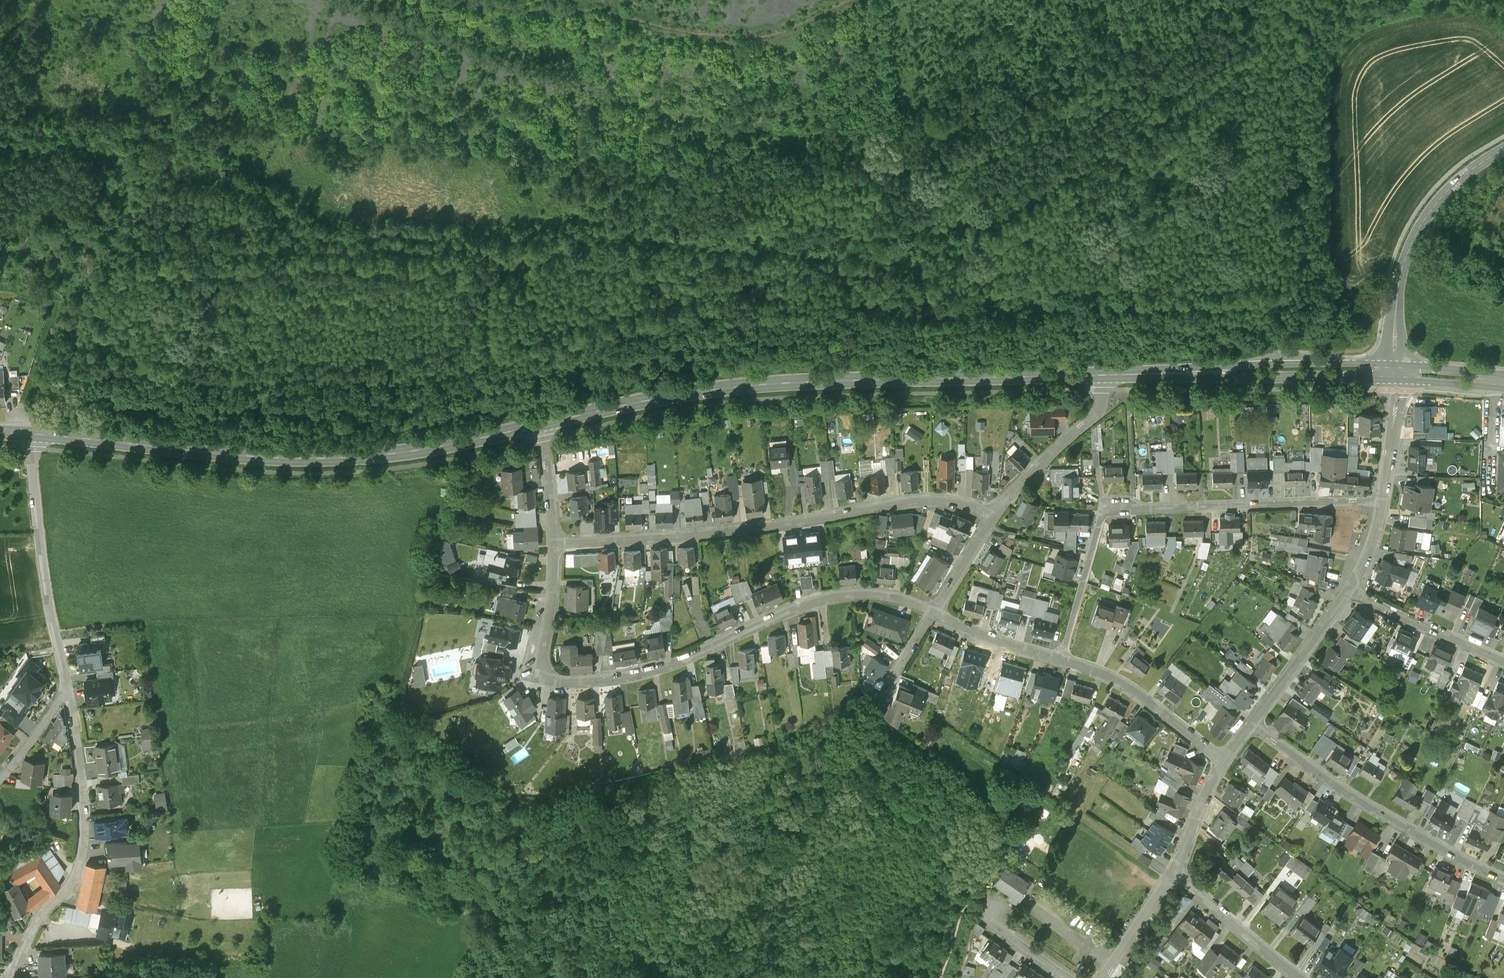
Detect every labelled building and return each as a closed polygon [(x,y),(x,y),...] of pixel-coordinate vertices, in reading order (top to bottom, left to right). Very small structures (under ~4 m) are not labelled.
[(1063,419),(1063,407),(1052,407),(1052,412),(1052,419),(1063,419)] [(1430,407),(1415,407),(1415,426),(1431,426),(1430,420),(1430,414),(1430,407)] [(1052,412),(1030,413),(1031,433),(1052,432),(1052,419),(1052,412)] [(1378,415),(1361,413),(1359,431),(1377,432),(1378,415)] [(905,430),(918,439),(923,432),(910,423),(905,430)] [(1091,426),(1091,464),(1099,464),(1099,426),(1091,426)] [(1023,441),(1016,432),(1011,436),(1019,445),(1023,441)] [(1426,438),(1421,438),(1420,447),(1425,447),(1425,448),(1430,448),(1430,450),(1434,451),(1438,451),(1439,438),(1426,438)] [(787,445),(769,446),(770,466),(771,466),(770,464),(778,464),(779,466),(789,465),(787,445)] [(1322,447),(1310,446),(1310,457),(1310,470),(1317,470),(1318,466),(1320,466),(1322,455),(1322,447)] [(1420,447),(1409,446),(1407,466),(1423,467),(1423,465),(1425,448),(1425,447),(1420,447)] [(1017,448),(1007,458),(1018,469),(1029,458),(1025,453),(1023,454),(1017,448)] [(1430,448),(1425,448),(1423,465),(1429,466),(1433,463),(1434,451),(1430,450),(1430,448)] [(990,450),(982,450),(981,464),(980,464),(980,470),(988,471),(990,450)] [(1352,454),(1346,453),(1346,459),(1344,473),(1356,474),(1358,455),(1352,454)] [(1334,456),(1322,455),(1320,466),(1318,466),(1317,470),(1317,476),(1319,477),(1318,483),(1343,486),(1344,473),(1346,459),(1334,457),(1334,456)] [(591,458),(592,482),(600,481),(599,457),(591,458)] [(1284,457),(1272,457),(1272,470),(1284,470),(1284,462),(1284,457)] [(834,461),(826,461),(827,478),(835,477),(834,461)] [(952,461),(938,462),(939,477),(936,477),(937,487),(953,486),(952,461)] [(646,462),(647,482),(640,482),(640,488),(647,488),(648,496),(656,496),(654,462),(646,462)] [(1292,470),(1291,462),(1284,462),(1284,470),(1284,485),(1304,484),(1303,469),(1292,470)] [(1122,465),(1102,466),(1102,481),(1122,480),(1122,465)] [(520,468),(502,470),(504,491),(517,490),(518,506),(535,504),(533,488),(522,489),(520,468)] [(584,469),(568,471),(570,487),(583,485),(582,476),(585,476),(584,469)] [(980,470),(971,469),(970,486),(987,487),(988,471),(980,470)] [(1266,470),(1246,471),(1246,486),(1266,485),(1266,470)] [(1231,471),(1211,472),(1212,487),(1231,486),(1231,471)] [(916,472),(900,473),(901,489),(917,488),(916,472)] [(1195,472),(1175,473),(1176,488),(1195,487),(1195,472)] [(800,475),(801,482),(803,500),(819,498),(816,473),(800,475)] [(1160,473),(1141,474),(1141,489),(1161,488),(1161,473),(1160,473)] [(1356,474),(1344,473),(1343,486),(1367,489),(1368,475),(1356,474)] [(735,474),(726,475),(728,493),(729,498),(737,497),(736,494),(735,483),(735,474)] [(882,474),(869,476),(866,477),(868,492),(884,490),(882,474)] [(1430,475),(1417,475),(1416,482),(1429,484),(1430,475)] [(1078,476),(1063,476),(1063,496),(1078,496),(1078,476)] [(849,479),(833,481),(835,496),(851,494),(849,479)] [(758,481),(742,482),(743,494),(744,499),(758,498),(760,498),(759,493),(758,481)] [(1429,484),(1416,482),(1415,487),(1404,485),(1401,504),(1428,509),(1432,485),(1429,484)] [(678,490),(669,491),(669,503),(670,503),(678,502),(678,490)] [(707,491),(698,492),(698,497),(699,497),(700,504),(708,503),(707,491)] [(728,493),(713,495),(715,519),(731,518),(729,498),(728,493)] [(587,495),(571,497),(572,511),(572,512),(582,511),(588,510),(587,495)] [(698,497),(683,499),(686,525),(702,523),(700,504),(699,497),(698,497)] [(1037,504),(1022,497),(1015,513),(1029,520),(1034,511),(1033,511),(1036,504),(1037,504)] [(758,498),(744,499),(744,501),(743,501),(744,515),(759,514),(758,498)] [(610,500),(603,501),(604,506),(593,506),(595,528),(613,527),(613,518),(612,512),(611,512),(611,505),(610,505),(610,500)] [(618,500),(610,500),(610,505),(611,505),(611,512),(612,512),(613,518),(619,517),(618,500)] [(637,503),(622,504),(622,514),(625,514),(626,527),(641,526),(641,510),(638,510),(637,503)] [(669,503),(648,504),(649,514),(655,514),(656,526),(671,525),(670,503),(669,503)] [(1415,508),(1414,514),(1408,513),(1407,523),(1431,527),(1434,511),(1415,508)] [(582,511),(572,512),(572,511),(570,512),(571,520),(583,519),(582,511)] [(1087,513),(1067,513),(1067,511),(1043,511),(1043,512),(1046,512),(1046,527),(1043,527),(1043,528),(1055,528),(1055,537),(1063,537),(1063,528),(1075,529),(1086,529),(1087,513)] [(1331,515),(1298,511),(1296,526),(1307,527),(1307,531),(1313,531),(1312,538),(1328,540),(1331,515)] [(933,512),(928,524),(934,527),(935,525),(940,515),(933,512)] [(910,513),(890,516),(892,533),(912,531),(910,513)] [(924,516),(918,514),(914,525),(920,527),(924,516)] [(970,521),(952,514),(950,518),(940,514),(940,515),(935,525),(951,531),(945,546),(957,551),(970,521)] [(1237,517),(1218,517),(1218,532),(1238,532),(1237,517)] [(1201,520),(1182,521),(1182,536),(1201,536),(1201,520)] [(1163,522),(1144,522),(1144,537),(1164,537),(1163,522)] [(1127,526),(1107,526),(1107,545),(1127,545),(1127,526)] [(1408,528),(1393,526),(1390,545),(1405,548),(1408,528)] [(1075,529),(1063,528),(1063,537),(1063,549),(1074,551),(1075,529)] [(538,530),(515,532),(516,547),(539,545),(538,530)] [(1016,532),(1004,530),(1003,536),(1014,538),(1016,532)] [(807,532),(801,533),(804,559),(822,557),(821,550),(819,531),(807,533),(807,532)] [(804,559),(801,533),(795,534),(783,536),(785,554),(786,561),(804,559)] [(1306,539),(1286,535),(1285,541),(1304,545),(1306,539)] [(450,560),(454,539),(440,536),(436,557),(450,560)] [(1285,541),(1276,540),(1275,548),(1295,552),(1295,550),(1307,552),(1306,559),(1296,557),(1293,568),(1304,570),(1303,574),(1309,575),(1309,577),(1314,578),(1322,580),(1322,579),(1326,563),(1330,564),(1332,557),(1327,556),(1316,554),(1317,548),(1304,545),(1285,541)] [(1137,541),(1129,542),(1130,547),(1128,547),(1121,566),(1129,569),(1137,546),(1137,541)] [(1208,542),(1200,542),(1196,558),(1204,558),(1208,542)] [(1012,549),(1002,543),(998,549),(1010,556),(1012,549)] [(858,545),(852,546),(854,558),(860,557),(858,545)] [(499,549),(488,546),(486,553),(497,555),(499,549)] [(691,546),(676,547),(676,554),(678,554),(679,562),(692,562),(691,546)] [(898,548),(887,547),(886,554),(897,555),(898,548)] [(665,548),(649,549),(650,577),(666,576),(665,548)] [(1328,550),(1317,548),(1316,554),(1327,556),(1328,550)] [(639,549),(623,550),(624,573),(638,573),(640,573),(639,569),(639,549)] [(1004,558),(990,550),(980,567),(993,575),(1004,558)] [(612,551),(597,552),(597,558),(599,558),(600,567),(613,566),(612,551)] [(931,551),(914,579),(932,590),(950,562),(931,551)] [(538,556),(528,552),(526,558),(537,561),(538,556)] [(589,552),(581,553),(581,565),(589,564),(589,552)] [(836,552),(828,553),(830,563),(837,562),(836,552)] [(1075,558),(1056,553),(1051,572),(1054,573),(1070,577),(1075,558)] [(504,557),(502,564),(490,561),(488,571),(503,574),(502,575),(503,575),(516,578),(521,558),(507,554),(506,558),(504,557)] [(887,559),(878,558),(876,581),(892,582),(893,566),(886,565),(887,559)] [(1406,567),(1383,559),(1381,564),(1378,563),(1376,569),(1379,570),(1376,578),(1391,583),(1393,577),(1401,580),(1406,567)] [(1466,564),(1459,561),(1456,567),(1463,570),(1466,564)] [(847,568),(838,569),(839,582),(855,581),(853,565),(846,565),(847,568)] [(1476,570),(1469,567),(1464,578),(1471,581),(1476,570)] [(1051,572),(1043,570),(1042,576),(1053,579),(1054,573),(1051,572)] [(503,574),(488,571),(486,579),(501,582),(503,575),(502,575),(503,574)] [(682,579),(683,591),(699,591),(698,572),(690,573),(690,579),(682,579)] [(1100,585),(1120,590),(1124,577),(1103,572),(1100,585)] [(811,576),(799,577),(800,588),(812,587),(811,576)] [(1427,577),(1416,601),(1427,606),(1430,600),(1431,600),(1434,594),(1439,582),(1438,581),(1437,584),(1427,579),(1428,577),(1427,577)] [(1322,579),(1322,580),(1314,578),(1313,583),(1326,587),(1327,580),(1322,579)] [(752,593),(745,580),(738,581),(740,593),(742,598),(743,600),(751,596),(750,594),(752,593)] [(738,581),(729,584),(735,602),(742,598),(740,593),(738,581)] [(519,584),(506,582),(504,589),(517,592),(519,584)] [(752,593),(750,594),(751,596),(757,609),(782,598),(775,583),(752,593)] [(580,584),(565,584),(566,607),(587,606),(587,584),(580,584)] [(989,589),(974,585),(970,600),(966,599),(965,602),(963,601),(962,605),(964,605),(962,613),(981,618),(984,606),(989,589)] [(1314,591),(1305,587),(1302,592),(1305,593),(1304,595),(1311,598),(1314,591)] [(1446,601),(1440,598),(1434,610),(1452,618),(1456,610),(1457,610),(1458,610),(1457,609),(1464,593),(1452,588),(1446,601)] [(999,592),(989,589),(984,606),(994,609),(999,592)] [(1469,593),(1464,604),(1471,607),(1476,596),(1469,593)] [(527,601),(502,594),(498,610),(523,616),(527,601)] [(1434,594),(1431,600),(1430,600),(1427,606),(1427,607),(1434,611),(1434,610),(1440,598),(1440,597),(1434,594)] [(1035,598),(1023,595),(1019,612),(1021,613),(1031,616),(1035,598)] [(1311,598),(1304,595),(1297,610),(1309,616),(1316,600),(1311,598)] [(1471,607),(1469,611),(1475,614),(1479,606),(1483,599),(1476,595),(1471,607)] [(723,609),(715,612),(720,625),(734,619),(728,604),(722,607),(723,609)] [(1130,611),(1116,607),(1115,611),(1097,605),(1091,623),(1100,627),(1101,624),(1109,627),(1112,617),(1126,622),(1130,611)] [(896,615),(871,606),(869,612),(867,612),(866,614),(870,616),(870,615),(873,615),(869,625),(878,628),(877,630),(890,634),(896,615)] [(1479,606),(1475,614),(1469,626),(1487,634),(1488,634),(1493,622),(1495,617),(1487,613),(1489,610),(1479,606)] [(1019,612),(1002,608),(1002,612),(998,611),(996,619),(999,620),(999,623),(1017,628),(1021,613),(1019,612)] [(1362,610),(1358,616),(1364,620),(1365,619),(1367,621),(1370,616),(1362,610)] [(1353,613),(1343,627),(1354,635),(1364,620),(1358,616),(1353,613)] [(670,614),(657,616),(660,629),(670,627),(670,614)] [(908,619),(896,615),(890,634),(902,638),(908,619)] [(813,616),(803,617),(804,622),(797,623),(800,643),(817,640),(813,616)] [(1056,622),(1036,617),(1033,632),(1052,637),(1056,622)] [(1298,627),(1290,620),(1286,625),(1288,627),(1287,628),(1293,632),(1298,627)] [(1499,625),(1493,622),(1488,634),(1494,637),(1499,625)] [(504,626),(492,623),(489,637),(498,639),(517,643),(521,628),(505,624),(504,626)] [(1287,628),(1277,642),(1287,649),(1297,635),(1293,632),(1287,628)] [(1409,633),(1400,629),(1393,645),(1409,653),(1416,637),(1408,633),(1409,633)] [(606,634),(603,651),(613,649),(613,647),(610,630),(607,631),(606,634)] [(955,638),(937,630),(931,644),(949,652),(949,651),(955,638)] [(660,632),(645,634),(646,642),(645,642),(646,644),(648,654),(663,651),(660,632)] [(606,634),(595,635),(595,651),(603,651),(606,634)] [(784,634),(768,635),(769,643),(769,651),(770,651),(783,650),(782,640),(784,640),(784,634)] [(489,637),(482,635),(479,645),(496,648),(498,639),(489,637)] [(880,644),(867,635),(862,642),(876,651),(880,644)] [(1358,646),(1342,636),(1338,642),(1350,651),(1353,653),(1358,646)] [(91,642),(77,644),(81,667),(96,666),(103,665),(99,641),(91,642)] [(577,642),(563,643),(564,661),(571,661),(571,666),(593,665),(592,651),(577,652),(577,642)] [(1334,647),(1331,645),(1321,659),(1331,667),(1333,665),(1340,670),(1345,662),(1343,661),(1350,651),(1338,642),(1334,647)] [(769,643),(760,644),(762,659),(770,658),(770,651),(769,651),(769,643)] [(634,644),(613,647),(613,649),(615,661),(636,657),(634,644)] [(848,644),(832,645),(834,661),(840,661),(841,666),(847,666),(846,660),(850,660),(848,644)] [(832,645),(823,646),(825,662),(834,661),(832,645)] [(1453,653),(1435,645),(1429,657),(1430,657),(1424,670),(1427,671),(1429,667),(1442,672),(1444,668),(1445,664),(1447,665),(1453,653)] [(823,646),(815,647),(817,661),(813,661),(815,674),(826,673),(823,646)] [(504,649),(482,647),(481,653),(504,655),(504,649)] [(754,647),(738,648),(740,674),(754,673),(753,656),(755,656),(754,647)] [(1145,653),(1138,648),(1134,653),(1141,658),(1145,653)] [(985,656),(966,650),(962,664),(981,670),(985,656)] [(949,652),(944,663),(950,666),(955,654),(949,651),(949,652)] [(1275,656),(1268,651),(1264,655),(1266,656),(1265,658),(1271,662),(1275,656)] [(504,655),(481,653),(478,678),(483,684),(495,685),(502,680),(502,674),(509,675),(511,663),(504,662),(505,655),(504,655)] [(1134,653),(1125,665),(1140,677),(1150,665),(1141,658),(1134,653)] [(874,654),(866,668),(869,670),(879,676),(887,662),(874,654)] [(1414,657),(1408,654),(1403,664),(1409,667),(1414,657)] [(1265,658),(1255,672),(1265,679),(1275,666),(1271,662),(1265,658)] [(29,660),(21,671),(22,677),(13,688),(14,691),(28,701),(29,702),(35,694),(34,693),(37,688),(39,689),(44,681),(40,679),(42,676),(35,670),(38,667),(29,660)] [(412,679),(422,679),(422,660),(412,660),(412,679)] [(721,660),(706,661),(707,687),(721,686),(720,672),(722,672),(721,660)] [(737,663),(728,663),(732,679),(738,678),(737,663)] [(1022,670),(1003,664),(999,679),(1000,679),(997,687),(1015,692),(1018,684),(1022,670)] [(1483,674),(1464,666),(1459,678),(1470,683),(1478,687),(1483,674)] [(1442,672),(1436,684),(1443,688),(1451,671),(1444,668),(1442,672)] [(1323,676),(1313,669),(1307,677),(1323,688),(1322,689),(1329,694),(1335,686),(1335,685),(1323,676)] [(879,676),(869,670),(866,675),(876,681),(879,676)] [(1031,671),(1025,689),(1032,691),(1037,672),(1031,671)] [(1044,672),(1043,673),(1042,674),(1037,672),(1032,691),(1031,695),(1040,697),(1042,690),(1055,694),(1059,678),(1050,676),(1050,674),(1049,673),(1044,672)] [(1340,681),(1326,672),(1323,676),(1335,685),(1335,686),(1336,687),(1340,681)] [(679,675),(672,676),(674,692),(672,693),(674,707),(685,706),(684,691),(687,691),(686,682),(688,682),(687,673),(679,674),(679,675)] [(1254,684),(1240,673),(1231,684),(1224,678),(1216,688),(1232,701),(1233,700),(1243,708),(1254,694),(1250,690),(1254,684)] [(1185,687),(1169,675),(1157,692),(1173,703),(1185,687)] [(98,677),(86,679),(88,699),(102,697),(112,696),(112,695),(109,677),(109,676),(98,677)] [(1323,688),(1307,677),(1304,682),(1301,680),(1298,684),(1301,686),(1297,691),(1312,702),(1322,689),(1323,688)] [(1470,683),(1459,678),(1457,682),(1453,680),(1449,689),(1453,691),(1452,693),(1464,698),(1470,683)] [(732,679),(724,680),(725,694),(735,693),(732,679)] [(1075,681),(1067,679),(1061,696),(1070,698),(1074,684),(1075,684),(1075,681)] [(1493,693),(1494,694),(1492,698),(1489,697),(1483,708),(1491,712),(1490,714),(1497,717),(1499,713),(1501,714),(1503,707),(1503,684),(1499,681),(1493,693)] [(914,688),(899,682),(891,699),(909,706),(911,703),(918,706),(917,710),(924,694),(924,693),(913,688),(914,688)] [(939,692),(916,682),(914,688),(913,688),(924,693),(924,694),(935,699),(939,692)] [(1216,688),(1209,683),(1204,688),(1213,695),(1224,704),(1228,707),(1232,701),(1216,688)] [(654,684),(638,686),(640,702),(653,700),(652,691),(655,690),(654,684)] [(1075,684),(1074,684),(1070,698),(1089,703),(1093,689),(1075,684)] [(520,715),(532,708),(530,705),(535,701),(529,692),(523,696),(517,686),(506,694),(511,701),(509,702),(514,709),(515,708),(520,715)] [(28,701),(14,691),(3,705),(6,707),(2,713),(16,723),(25,711),(22,709),(28,701)] [(621,691),(605,693),(609,721),(622,719),(620,707),(623,707),(621,691)] [(566,694),(549,693),(547,723),(563,725),(565,709),(566,694)] [(593,694),(578,694),(578,710),(592,709),(591,701),(594,701),(593,694)] [(1001,696),(994,694),(991,705),(998,707),(1001,696)] [(112,696),(102,697),(103,703),(116,701),(116,695),(112,695),(112,696)] [(1224,704),(1213,695),(1208,701),(1218,709),(1219,709),(1222,706),(1224,704)] [(672,730),(665,696),(658,698),(665,732),(672,730)] [(1126,706),(1109,697),(1102,710),(1119,719),(1126,706)] [(1308,708),(1293,698),(1289,703),(1304,714),(1308,708)] [(900,705),(891,701),(885,714),(896,723),(901,711),(898,710),(900,705)] [(1304,714),(1289,703),(1275,723),(1287,731),(1293,723),(1301,729),(1309,717),(1304,714)] [(1326,710),(1315,703),(1310,709),(1321,717),(1326,710)] [(1088,704),(1083,712),(1082,712),(1077,722),(1083,725),(1094,707),(1088,704)] [(623,707),(620,707),(622,719),(626,719),(627,726),(635,725),(631,706),(623,707)] [(1094,707),(1083,725),(1079,732),(1083,735),(1088,727),(1087,727),(1092,718),(1098,707),(1095,706),(1094,707)] [(1218,709),(1216,711),(1218,712),(1212,720),(1216,723),(1221,717),(1227,709),(1222,706),(1219,709),(1218,709)] [(535,713),(532,708),(520,715),(518,717),(522,722),(535,713)] [(1202,708),(1195,716),(1200,720),(1207,711),(1202,708)] [(1237,717),(1227,709),(1221,717),(1231,725),(1237,717)] [(602,736),(601,710),(590,710),(591,737),(602,736)] [(1108,720),(1104,726),(1102,724),(1094,736),(1091,741),(1100,747),(1103,742),(1109,734),(1114,737),(1116,734),(1118,730),(1113,727),(1119,719),(1102,710),(1100,714),(1108,720)] [(61,711),(54,720),(52,718),(43,732),(53,738),(53,737),(64,743),(68,736),(68,733),(65,731),(67,728),(66,725),(63,723),(65,720),(61,711)] [(2,713),(0,715),(0,720),(1,721),(1,720),(7,725),(11,720),(2,713)] [(1147,723),(1137,715),(1129,726),(1125,730),(1127,732),(1143,744),(1155,728),(1147,722),(1147,723)] [(1231,725),(1221,717),(1216,723),(1211,731),(1221,738),(1231,725)] [(1119,719),(1113,727),(1118,730),(1124,722),(1119,719)] [(0,721),(0,746),(1,747),(14,730),(7,725),(1,720),(1,721),(0,721)] [(1118,730),(1116,734),(1122,739),(1127,732),(1125,730),(1129,726),(1124,722),(1118,730)] [(1083,735),(1079,732),(1071,745),(1076,748),(1083,735)] [(116,740),(96,743),(99,757),(96,758),(97,768),(120,765),(116,740)] [(1188,748),(1175,743),(1172,752),(1184,757),(1188,748)] [(1023,767),(1026,759),(1023,758),(1027,749),(1015,744),(1008,761),(1023,767)] [(1351,757),(1335,747),(1326,761),(1342,772),(1344,769),(1350,759),(1351,757)] [(1269,765),(1248,748),(1240,759),(1249,765),(1247,768),(1255,773),(1252,777),(1261,783),(1265,777),(1262,775),(1269,765)] [(1379,756),(1370,750),(1367,755),(1369,756),(1367,760),(1374,764),(1376,761),(1379,756)] [(1172,752),(1170,751),(1165,763),(1170,765),(1174,766),(1173,770),(1183,774),(1182,777),(1184,777),(1196,782),(1203,764),(1184,757),(1172,752)] [(636,756),(630,759),(634,768),(640,765),(636,756)] [(44,759),(29,757),(28,765),(25,764),(23,774),(32,775),(32,772),(42,774),(44,759)] [(1356,763),(1350,759),(1344,769),(1350,773),(1356,763)] [(1367,760),(1366,759),(1359,770),(1376,782),(1383,771),(1381,769),(1384,765),(1379,762),(1378,762),(1376,761),(1374,764),(1367,760)] [(1356,763),(1350,773),(1354,776),(1360,766),(1356,763)] [(1183,774),(1173,770),(1174,766),(1170,765),(1166,772),(1181,784),(1184,777),(1182,777),(1183,774)] [(1279,772),(1273,768),(1267,777),(1273,781),(1279,772)] [(1392,769),(1388,774),(1393,777),(1396,772),(1392,769)] [(65,770),(54,771),(55,782),(66,782),(65,770)] [(123,772),(110,773),(111,780),(120,779),(124,779),(123,772)] [(32,775),(23,774),(18,773),(17,781),(31,781),(32,775)] [(1181,784),(1165,774),(1162,780),(1170,785),(1177,789),(1181,784)] [(1285,777),(1275,789),(1281,793),(1281,792),(1298,805),(1308,792),(1307,791),(1299,785),(1298,787),(1285,777)] [(1418,785),(1405,777),(1393,799),(1412,809),(1419,797),(1413,794),(1418,785)] [(111,780),(109,780),(109,781),(103,782),(103,781),(100,782),(102,800),(122,797),(120,779),(111,780)] [(1240,787),(1230,782),(1222,796),(1238,804),(1246,789),(1241,786),(1240,787)] [(1170,785),(1165,794),(1161,793),(1157,803),(1169,808),(1168,810),(1182,816),(1190,798),(1176,792),(1177,789),(1170,785)] [(154,803),(166,802),(165,786),(153,787),(154,803)] [(1262,794),(1266,797),(1272,788),(1268,786),(1262,794)] [(1426,788),(1420,798),(1430,803),(1435,793),(1426,788)] [(61,790),(54,790),(53,809),(70,810),(71,791),(61,790)] [(1308,792),(1298,805),(1305,810),(1306,808),(1312,798),(1314,794),(1308,790),(1307,791),(1308,792)] [(1009,796),(1001,796),(1000,812),(1008,813),(1009,796)] [(1312,798),(1306,808),(1312,812),(1317,801),(1312,798)] [(1326,824),(1332,813),(1335,807),(1329,803),(1330,801),(1327,800),(1325,802),(1319,798),(1312,812),(1310,815),(1326,824)] [(1466,798),(1457,815),(1467,820),(1473,809),(1476,803),(1466,798)] [(1457,808),(1442,800),(1438,808),(1437,807),(1431,819),(1449,829),(1455,817),(1453,816),(1457,808)] [(1430,803),(1423,815),(1429,818),(1436,806),(1430,803)] [(1473,809),(1467,820),(1475,824),(1478,818),(1481,813),(1473,809)] [(1168,819),(1154,810),(1150,817),(1155,820),(1163,825),(1168,819)] [(1234,819),(1222,810),(1210,826),(1218,832),(1220,830),(1227,835),(1237,821),(1234,819)] [(1251,816),(1243,810),(1238,814),(1247,821),(1251,816)] [(1486,821),(1478,818),(1475,824),(1473,828),(1472,828),(1467,840),(1485,848),(1491,836),(1495,838),(1503,822),(1503,819),(1503,817),(1491,811),(1486,821)] [(1332,813),(1326,824),(1323,829),(1335,835),(1343,820),(1338,818),(1339,816),(1332,813)] [(116,814),(107,816),(108,818),(97,819),(96,819),(98,830),(98,831),(99,831),(99,830),(106,829),(106,830),(107,829),(113,829),(113,830),(122,829),(122,827),(126,827),(127,827),(125,815),(116,816),(116,814)] [(1247,821),(1238,814),(1234,819),(1237,821),(1244,826),(1247,821)] [(1163,825),(1155,820),(1148,830),(1168,843),(1174,833),(1163,825)] [(1343,820),(1335,835),(1340,838),(1342,835),(1348,823),(1343,820)] [(1378,834),(1357,822),(1354,827),(1347,838),(1344,843),(1351,847),(1353,845),(1360,849),(1359,851),(1365,855),(1378,834)] [(1495,838),(1502,841),(1503,836),(1503,823),(1503,822),(1495,838)] [(1348,823),(1342,835),(1347,838),(1354,827),(1348,823)] [(1168,843),(1148,830),(1142,839),(1142,840),(1150,845),(1161,853),(1168,843)] [(1142,839),(1137,836),(1132,843),(1145,852),(1150,845),(1142,840),(1142,839)] [(129,839),(109,841),(110,853),(111,853),(112,860),(127,859),(127,864),(142,863),(140,839),(129,840),(129,839)] [(1419,859),(1394,844),(1387,855),(1393,859),(1388,868),(1403,877),(1408,868),(1412,871),(1418,860),(1419,859)] [(65,868),(50,848),(41,855),(55,875),(65,868)] [(1371,851),(1363,868),(1371,872),(1380,856),(1371,851)] [(1152,861),(1142,854),(1139,858),(1149,865),(1152,861)] [(1230,863),(1219,854),(1211,864),(1229,880),(1244,863),(1242,861),(1242,860),(1237,855),(1230,863)] [(1242,860),(1242,861),(1244,863),(1247,860),(1251,856),(1248,854),(1242,860)] [(41,855),(10,870),(11,873),(6,875),(9,880),(2,884),(4,887),(16,881),(36,870),(45,884),(36,892),(36,893),(40,902),(42,901),(61,883),(55,875),(41,855)] [(1312,869),(1295,856),(1293,858),(1291,856),(1286,864),(1305,878),(1312,869)] [(1380,856),(1371,872),(1378,875),(1386,859),(1380,856)] [(1244,863),(1229,880),(1247,896),(1256,886),(1247,878),(1256,868),(1247,860),(1244,863)] [(1418,860),(1412,871),(1419,874),(1423,863),(1418,860)] [(106,863),(87,861),(78,902),(96,907),(106,863)] [(1008,863),(996,879),(1011,890),(1008,893),(1020,902),(1023,899),(1019,896),(1031,880),(1008,863)] [(1436,866),(1428,883),(1449,892),(1455,880),(1450,878),(1452,873),(1446,870),(1447,868),(1442,865),(1441,868),(1436,866)] [(1449,892),(1445,900),(1453,904),(1456,894),(1460,882),(1455,880),(1449,892)] [(16,881),(4,887),(3,887),(17,913),(29,908),(30,907),(27,901),(16,881)] [(1487,890),(1472,883),(1466,895),(1484,903),(1483,905),(1487,907),(1491,898),(1485,895),(1487,890)] [(1256,886),(1247,896),(1257,905),(1265,894),(1256,886)] [(1279,886),(1262,909),(1281,923),(1298,901),(1279,886)] [(36,893),(27,901),(30,907),(29,908),(29,909),(40,902),(36,893)] [(1175,905),(1185,908),(1189,896),(1179,893),(1175,905)] [(1453,904),(1451,910),(1455,912),(1458,907),(1457,907),(1462,897),(1456,894),(1453,904)] [(1310,895),(1294,917),(1299,920),(1303,916),(1305,917),(1317,900),(1310,895)] [(1465,898),(1462,897),(1457,907),(1458,907),(1465,910),(1463,915),(1467,917),(1474,902),(1483,906),(1483,905),(1484,903),(1466,895),(1465,898)] [(91,910),(68,905),(65,919),(88,924),(91,910)] [(1373,922),(1377,915),(1360,906),(1356,913),(1373,922)] [(129,912),(119,910),(119,912),(103,908),(98,932),(107,934),(108,931),(121,934),(123,924),(126,925),(129,912)] [(1207,922),(1191,910),(1182,923),(1186,926),(1184,929),(1203,944),(1204,944),(1215,929),(1215,930),(1218,926),(1209,919),(1207,922)] [(0,914),(0,932),(1,932),(2,933),(5,933),(7,926),(13,922),(7,912),(0,914)] [(1305,917),(1303,916),(1299,920),(1291,931),(1306,942),(1309,938),(1313,941),(1321,930),(1305,917)] [(986,923),(978,917),(975,929),(979,932),(986,923)] [(1294,917),(1286,927),(1291,931),(1299,920),(1294,917)] [(1497,920),(1491,918),(1485,935),(1491,937),(1497,920)] [(1445,921),(1443,935),(1446,935),(1446,939),(1453,940),(1455,923),(1445,921)] [(1335,924),(1331,932),(1335,934),(1339,927),(1335,924)] [(1215,929),(1204,944),(1203,944),(1200,948),(1206,952),(1209,947),(1220,933),(1215,930),(1215,929)] [(1184,937),(1175,930),(1169,938),(1175,942),(1172,945),(1176,948),(1184,937)] [(1323,931),(1313,944),(1318,948),(1319,948),(1326,937),(1327,934),(1323,931)] [(999,941),(992,935),(981,950),(982,951),(983,948),(987,951),(986,954),(988,952),(997,959),(1007,946),(1006,945),(1005,946),(999,941)] [(1326,937),(1319,948),(1325,951),(1332,941),(1326,937)] [(1218,954),(1209,947),(1206,952),(1197,964),(1212,976),(1223,961),(1232,967),(1241,955),(1225,944),(1218,954)] [(1316,968),(1332,977),(1333,977),(1344,960),(1328,950),(1316,968)] [(54,951),(40,952),(40,962),(65,961),(65,951),(54,951)] [(1003,954),(997,963),(1002,967),(1009,958),(1003,954)] [(1151,954),(1145,962),(1154,967),(1159,959),(1151,954)] [(1243,957),(1238,964),(1242,967),(1247,960),(1243,957)] [(1009,958),(1002,967),(1007,970),(1014,961),(1009,958)] [(1014,971),(1015,972),(1016,970),(1023,974),(1021,976),(1024,977),(1030,977),(1037,968),(1024,958),(1014,971)] [(1361,969),(1364,960),(1359,958),(1355,967),(1361,969)] [(959,975),(967,977),(973,962),(965,959),(959,975)] [(65,961),(40,962),(41,972),(46,972),(66,971),(65,961)] [(1244,977),(1245,977),(1268,977),(1269,977),(1253,965),(1244,977)] [(1030,977),(1050,977),(1051,977),(1037,968),(1030,977)]
